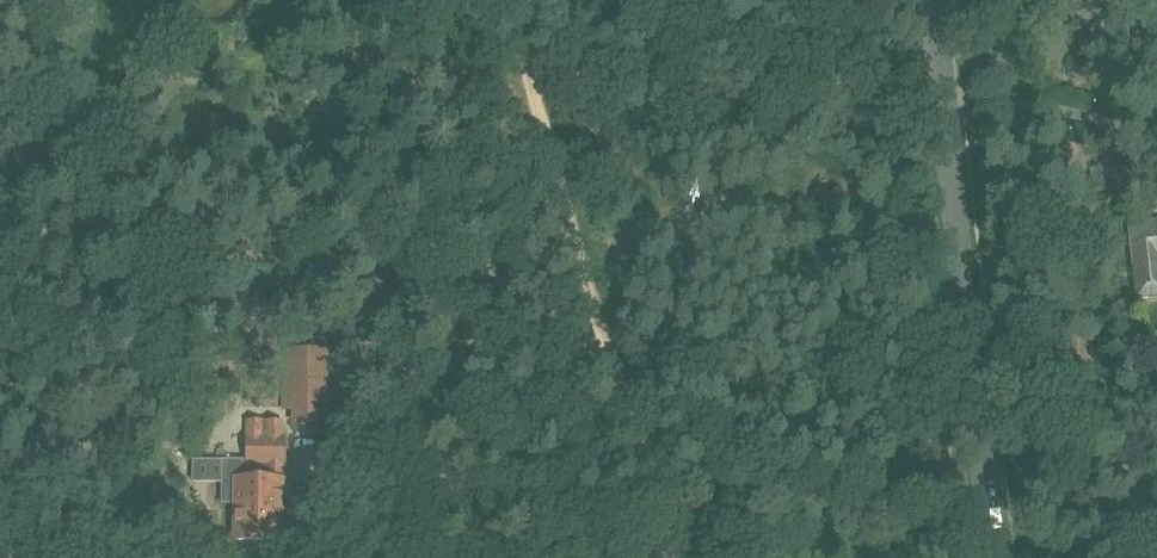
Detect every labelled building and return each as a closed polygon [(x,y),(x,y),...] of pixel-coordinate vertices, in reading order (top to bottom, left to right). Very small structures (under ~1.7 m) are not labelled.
[(1128,226),(1136,300),(1156,298),(1156,223),(1128,226)] [(284,361),(284,410),(296,410),(296,423),(318,423),(318,410),(320,410),(320,385),(329,385),(329,362),(284,361)] [(223,463),(222,505),(236,505),(236,542),(279,543),(281,468),(283,468),(284,439),(281,438),(281,424),(248,424),(247,463),(223,463)]
